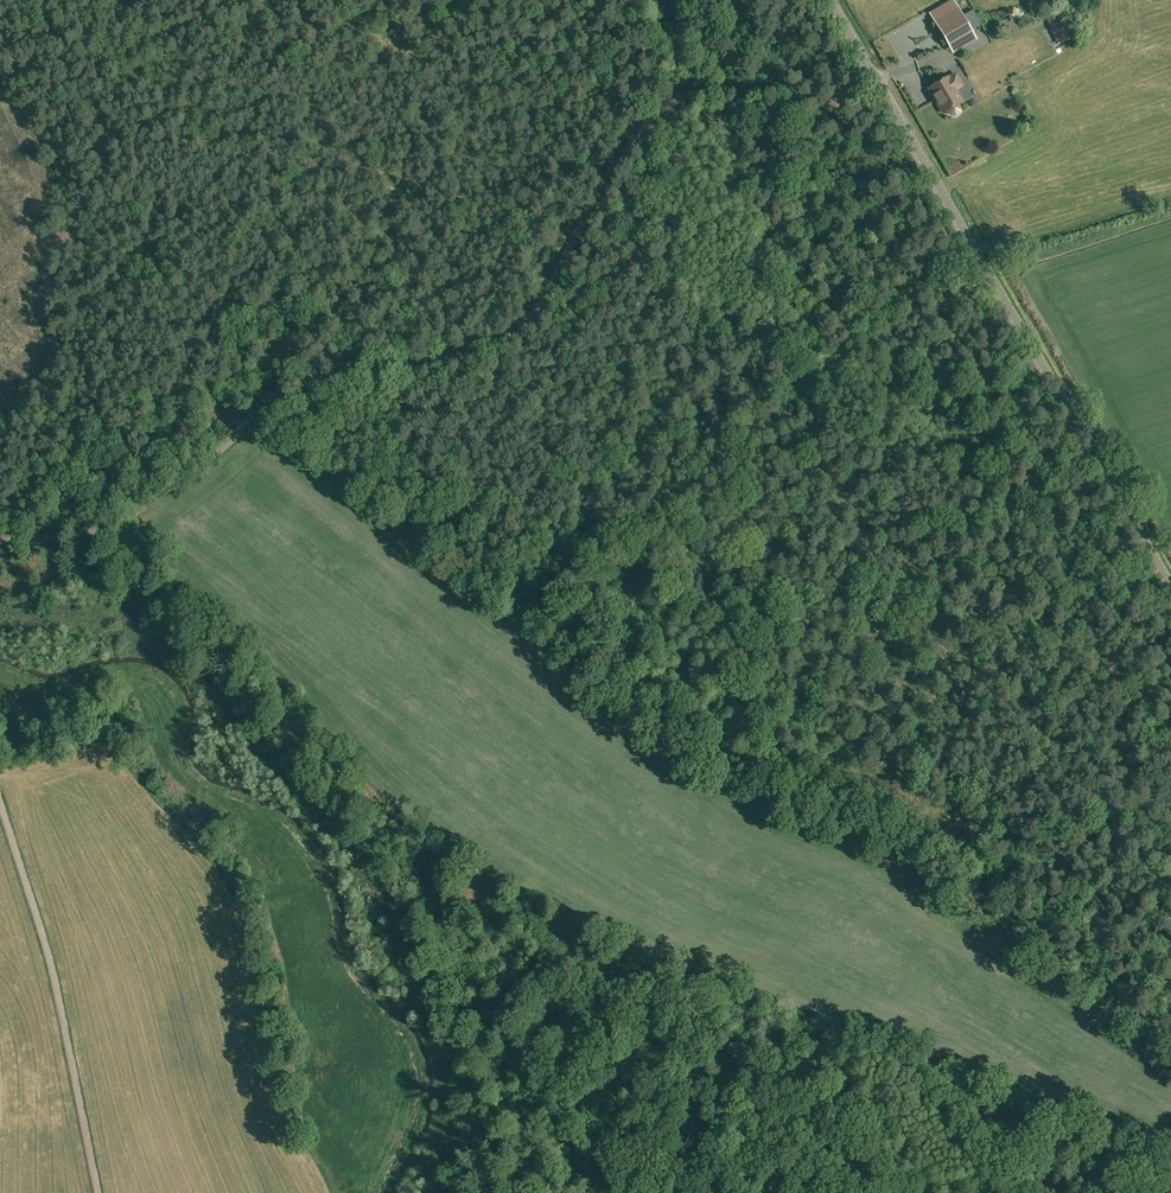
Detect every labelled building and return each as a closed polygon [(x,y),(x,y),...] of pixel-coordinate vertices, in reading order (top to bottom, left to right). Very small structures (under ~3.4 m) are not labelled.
[(948,45),(971,31),(953,0),(930,14),(948,45)] [(970,98),(962,85),(961,85),(955,75),(950,78),(949,76),(929,88),(944,113),(948,111),(949,113),(952,115),(956,115),(958,113),(960,110),(960,107),(959,105),(970,98)]
